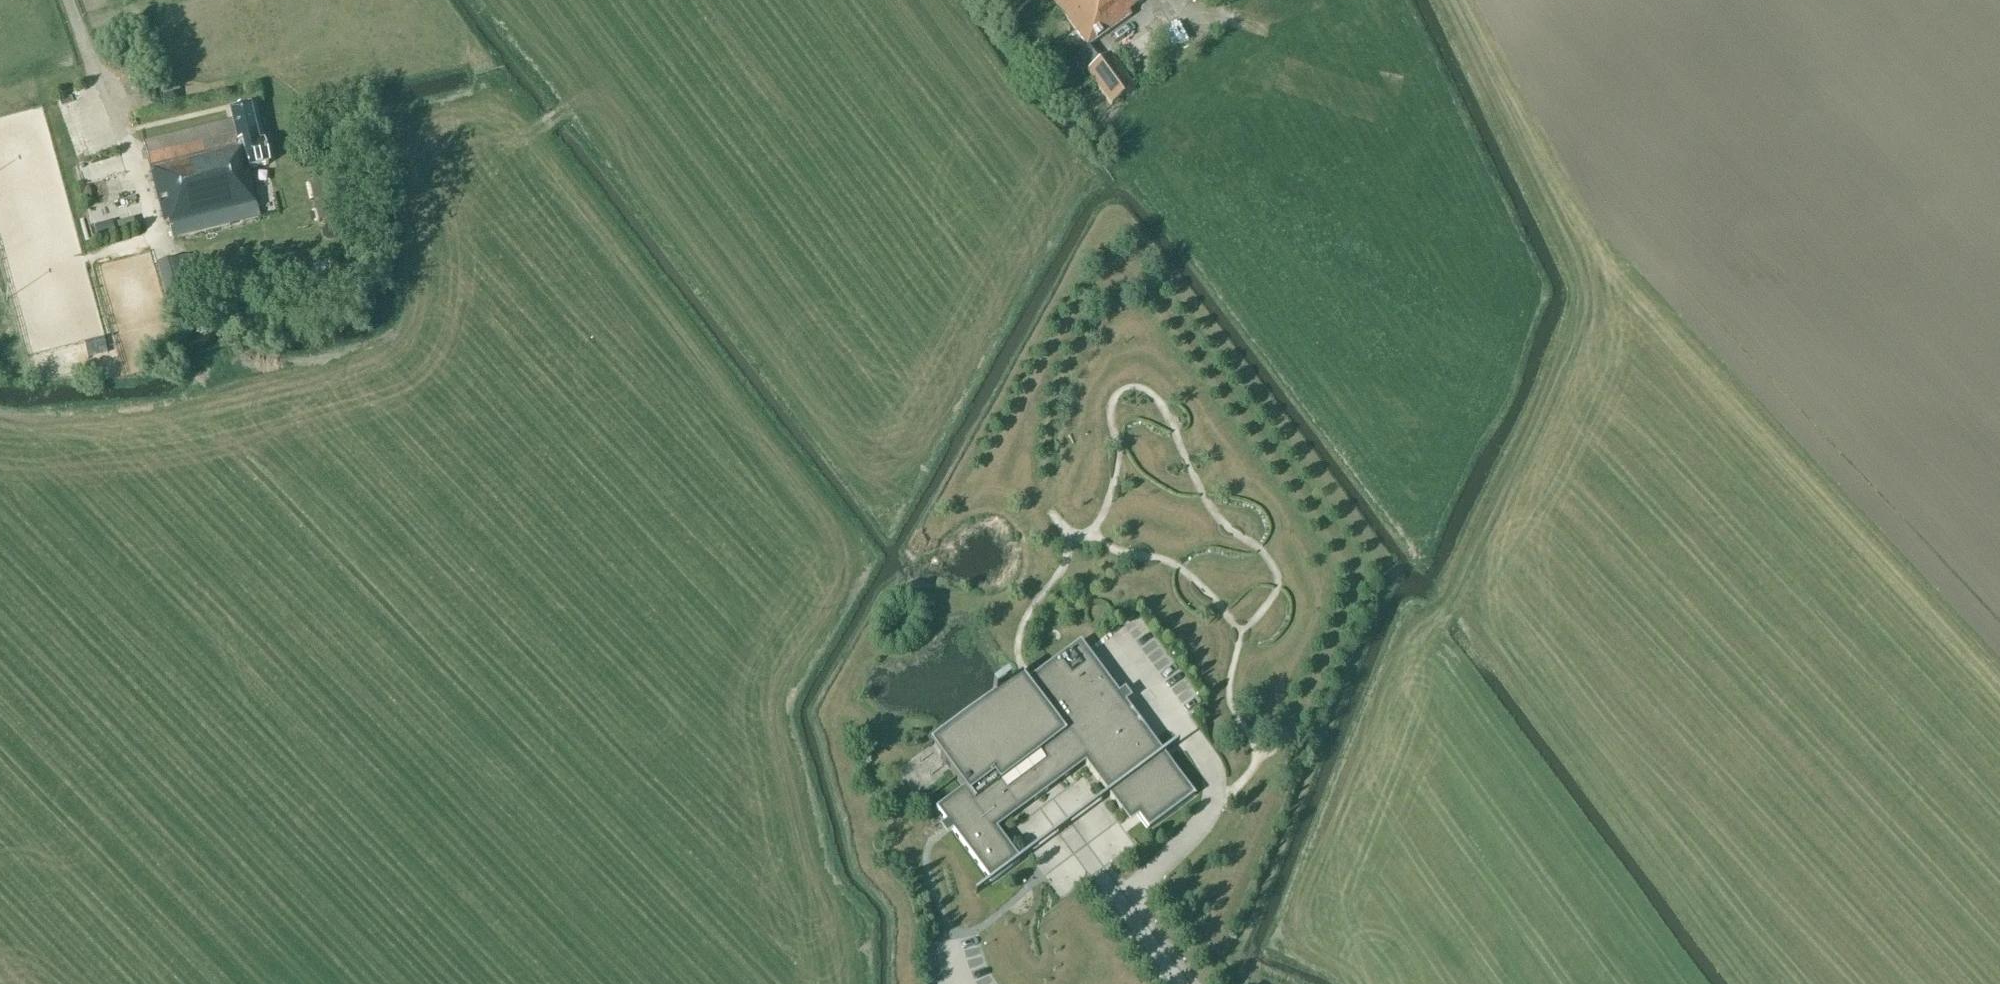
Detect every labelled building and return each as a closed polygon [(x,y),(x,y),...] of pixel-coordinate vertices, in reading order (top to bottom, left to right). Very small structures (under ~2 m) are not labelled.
[(1074,32),(1064,39),(1087,72),(1086,73),(1111,109),(1135,91),(1110,56),(1099,64),(1088,47),(1129,18),(1126,14),(1145,1),(1144,0),(1052,0),(1074,32)] [(260,145),(250,109),(230,113),(233,123),(144,145),(165,224),(169,223),(173,240),(260,218),(248,170),(249,170),(250,170),(269,165),(267,158),(266,151),(265,151),(263,144),(260,145)] [(74,212),(85,210),(80,190),(69,193),(74,212)] [(166,305),(186,300),(176,261),(156,266),(166,305)] [(89,350),(107,347),(105,333),(87,336),(89,350)] [(1133,812),(1148,831),(1194,796),(1125,703),(1118,707),(1113,700),(1120,695),(1080,643),(1027,682),(1022,676),(1009,685),(1006,682),(992,693),(994,696),(930,744),(964,789),(936,810),(946,824),(953,819),(958,826),(952,831),(991,884),(1027,857),(1026,856),(1019,860),(997,830),(1085,764),(1108,795),(1101,800),(1102,801),(1109,796),(1125,818),(1133,812)]
